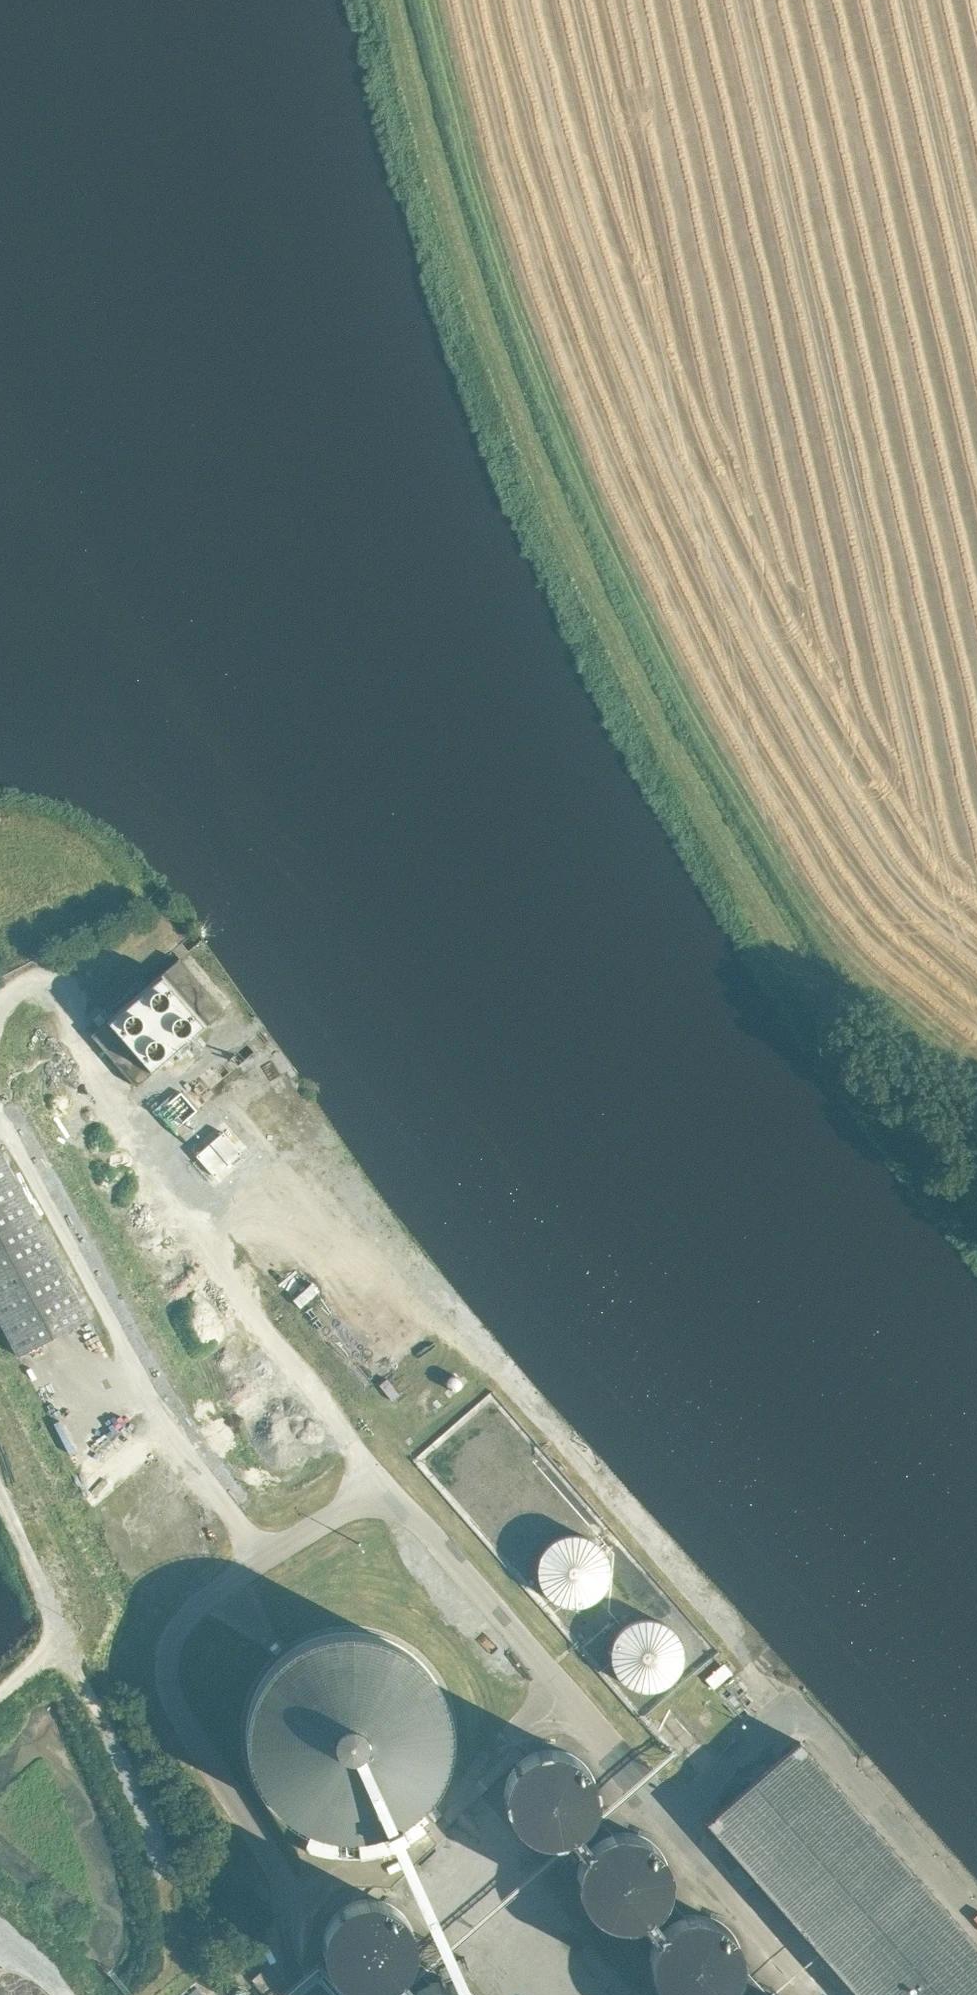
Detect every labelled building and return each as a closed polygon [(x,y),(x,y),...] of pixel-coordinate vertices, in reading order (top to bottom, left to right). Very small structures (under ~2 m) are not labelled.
[(135,1087),(222,1012),(177,961),(91,1035),(135,1087)] [(188,1119),(196,1112),(182,1095),(173,1102),(188,1119)] [(206,1144),(227,1130),(221,1122),(201,1136),(206,1144)] [(0,1147),(0,1333),(12,1356),(88,1317),(0,1147)] [(249,1147),(221,1162),(227,1173),(238,1167),(241,1174),(258,1165),(249,1147)] [(404,1349),(352,1281),(334,1295),(323,1281),(301,1298),(376,1394),(396,1379),(385,1364),(404,1349)] [(129,1476),(112,1477),(114,1490),(130,1488),(129,1476)] [(590,1603),(595,1599),(599,1596),(603,1591),(605,1586),(607,1581),(609,1575),(609,1569),(608,1563),(606,1558),(603,1553),(600,1548),(596,1544),(591,1541),(586,1538),(580,1537),(574,1536),(568,1536),(563,1538),(557,1540),(552,1543),(548,1547),(544,1551),(541,1556),(539,1562),(538,1568),(538,1573),(539,1579),(541,1585),(544,1590),(547,1595),(551,1599),(556,1602),(561,1604),(567,1606),(573,1606),(579,1606),(584,1605),(590,1603)] [(664,1681),(669,1678),(674,1674),(678,1669),(681,1664),(683,1659),(684,1653),(684,1647),(683,1641),(681,1635),(678,1630),(674,1626),(670,1622),(665,1618),(659,1616),(653,1615),(647,1614),(642,1615),(636,1617),(630,1619),(626,1623),(621,1627),(618,1632),(616,1638),(614,1643),(613,1649),(614,1655),(615,1661),(618,1666),(621,1671),(625,1676),(630,1679),(635,1682),(641,1684),(647,1685),(653,1684),(659,1683),(664,1681)] [(452,1756),(453,1739),(452,1722),(448,1705),(441,1690),(432,1675),(420,1663),(407,1652),(392,1644),(376,1638),(359,1635),(342,1635),(325,1638),(309,1643),(294,1651),(280,1662),(268,1674),(259,1688),(252,1704),(248,1720),(246,1737),(247,1754),(251,1771),(258,1787),(267,1801),(279,1814),(292,1824),(307,1832),(323,1838),(340,1841),(357,1841),(374,1838),(390,1833),(405,1825),(419,1815),(431,1802),(440,1788),(447,1773),(452,1756)] [(705,1676),(714,1686),(724,1677),(734,1688),(742,1681),(723,1659),(705,1676)] [(801,1742),(707,1824),(859,1994),(976,1994),(976,1944),(801,1742)] [(746,1967),(746,1966),(747,1958),(746,1950),(744,1942),(741,1935),(736,1928),(731,1922),(724,1918),(717,1914),(709,1912),(701,1912),(693,1912),(688,1913),(668,1894),(668,1892),(670,1884),(671,1877),(670,1869),(668,1861),(665,1854),(660,1848),(655,1842),(648,1838),(641,1834),(634,1832),(626,1832),(618,1832),(615,1833),(595,1813),(596,1809),(598,1801),(599,1794),(598,1786),(596,1778),(593,1771),(588,1765),(583,1759),(576,1755),(569,1751),(562,1749),(554,1749),(546,1749),(539,1751),(532,1755),(525,1759),(520,1765),(515,1771),(512,1778),(510,1786),(509,1794),(510,1801),(512,1809),(515,1816),(520,1822),(525,1828),(532,1832),(539,1836),(546,1838),(554,1838),(562,1838),(566,1837),(585,1858),(584,1861),(582,1869),(581,1877),(582,1884),(584,1892),(587,1899),(592,1905),(597,1911),(604,1915),(611,1919),(618,1921),(626,1921),(634,1921),(639,1920),(658,1940),(658,1942),(656,1950),(655,1958),(656,1966),(658,1974),(661,1981),(666,1987),(671,1993),(674,1994),(773,1994),(746,1967)] [(472,1992),(466,1988),(459,1984),(451,1982),(443,1981),(435,1982),(430,1983),(412,1962),(414,1958),(416,1950),(416,1943),(416,1935),(414,1928),(411,1921),(406,1915),(401,1909),(394,1905),(388,1902),(380,1900),(373,1899),(365,1900),(358,1902),(351,1905),(350,1905),(344,1909),(339,1914),(335,1920),(332,1927),(330,1934),(330,1941),(330,1948),(332,1955),(335,1961),(339,1967),(344,1972),(350,1976),(357,1979),(363,1981),(371,1982),(378,1981),(382,1980),(395,1994),(475,1994),(472,1992)] [(828,1994),(851,1994),(843,1984),(828,1994)]
